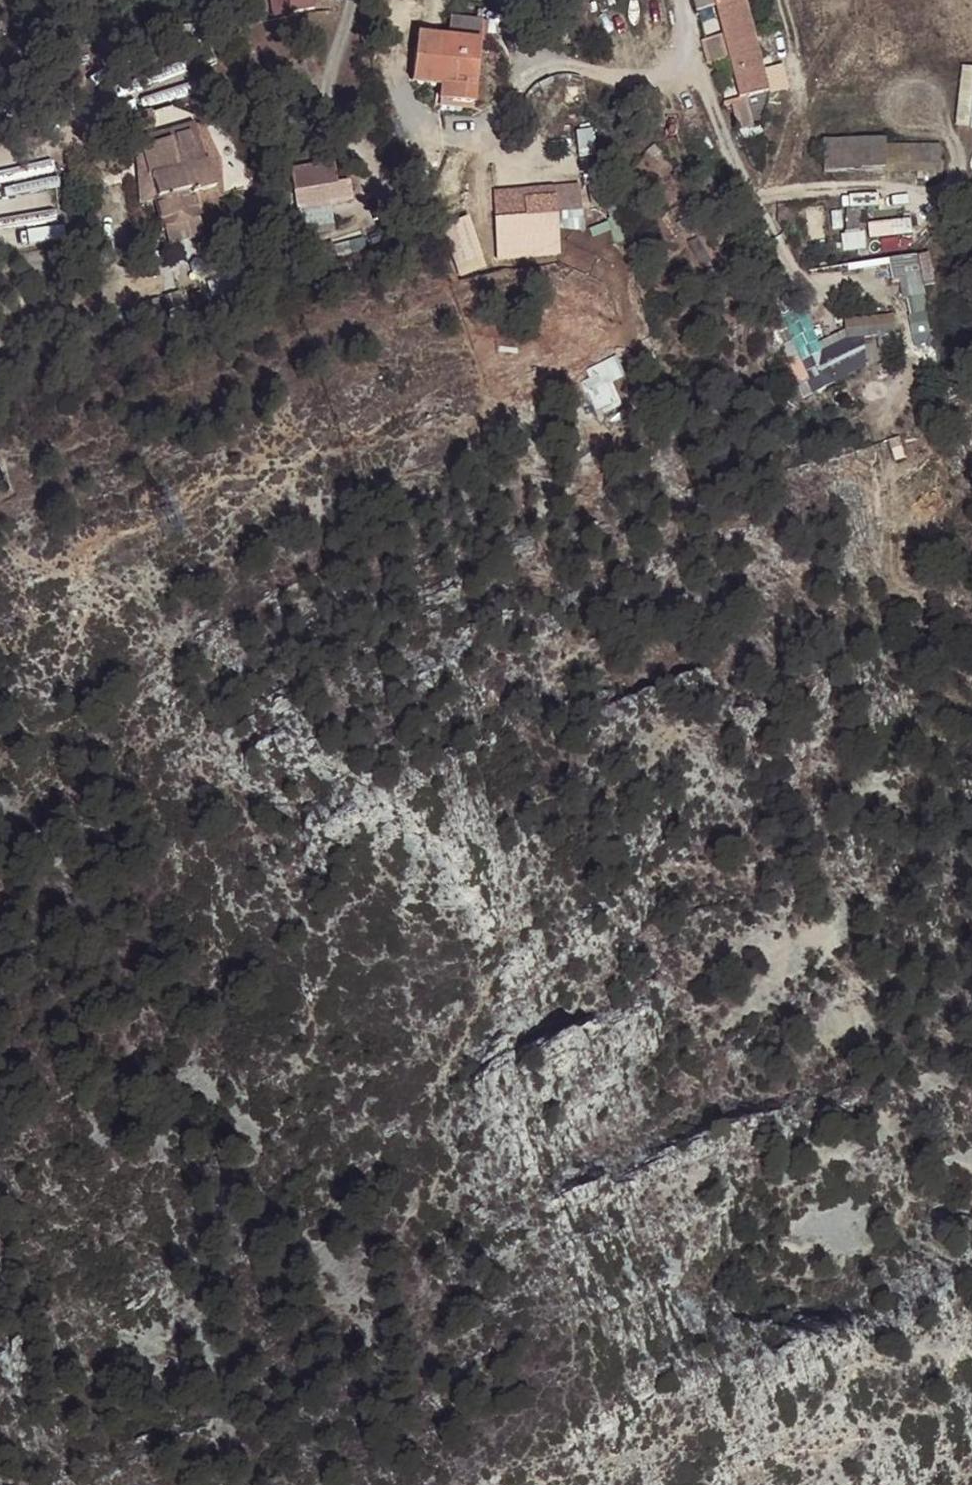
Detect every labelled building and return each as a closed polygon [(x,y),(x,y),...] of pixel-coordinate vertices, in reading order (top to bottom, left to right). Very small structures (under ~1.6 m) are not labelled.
[(266,13),(319,9),(318,0),(265,0),(266,13)] [(719,5),(718,0),(698,0),(700,9),(719,5)] [(742,96),(774,89),(755,0),(722,0),(742,96)] [(705,37),(711,62),(733,57),(728,32),(705,37)] [(426,97),(458,104),(470,47),(411,33),(405,68),(430,74),(426,97)] [(777,87),(792,85),(788,62),(773,64),(777,87)] [(963,64),(962,127),(971,127),(971,64),(963,64)] [(742,128),(759,123),(751,93),(733,98),(742,128)] [(895,166),(893,134),(828,137),(830,169),(895,166)] [(909,142),(908,165),(945,165),(945,142),(909,142)] [(354,176),(342,179),(338,158),(294,166),(304,227),(338,222),(334,200),(358,196),(354,176)] [(501,256),(565,252),(564,227),(587,226),(584,180),(497,186),(501,256)] [(203,208),(194,182),(164,191),(174,219),(203,208)] [(810,390),(876,364),(864,334),(852,339),(848,329),(822,339),(807,304),(780,316),(810,390)] [(622,356),(584,372),(604,420),(631,409),(618,378),(630,374),(622,356)]
